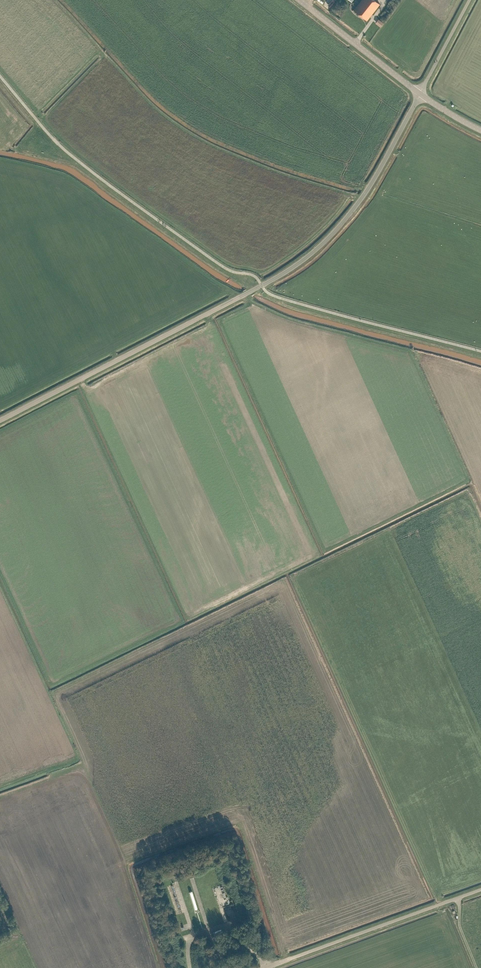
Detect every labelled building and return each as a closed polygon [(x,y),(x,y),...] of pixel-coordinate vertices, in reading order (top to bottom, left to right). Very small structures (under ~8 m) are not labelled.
[(353,11),(367,21),(380,4),(374,0),(362,0),(353,11)]
